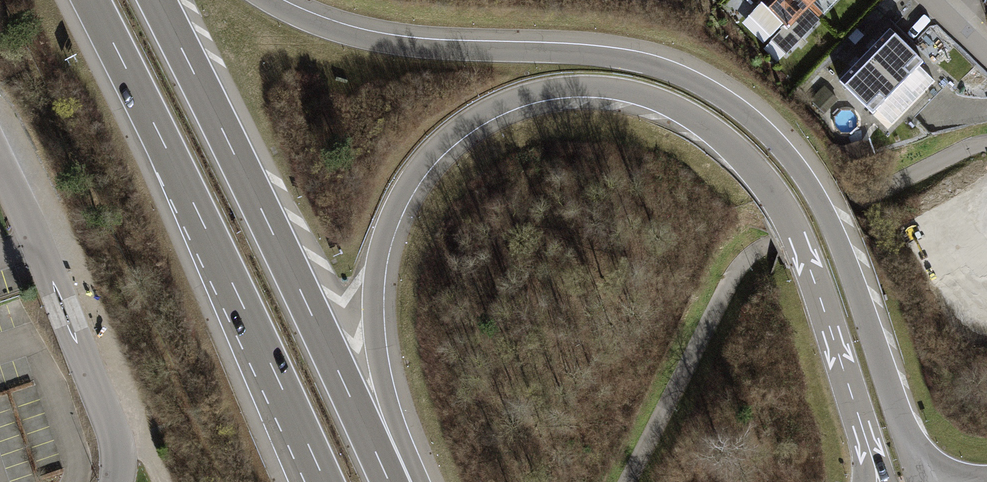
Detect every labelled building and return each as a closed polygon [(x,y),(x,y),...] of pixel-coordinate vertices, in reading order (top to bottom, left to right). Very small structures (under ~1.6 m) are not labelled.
[(802,0),(758,0),(785,26),(806,5),(802,0)] [(887,28),(861,54),(897,89),(922,63),(887,28)] [(861,54),(836,80),(872,115),(897,89),(861,54)]
